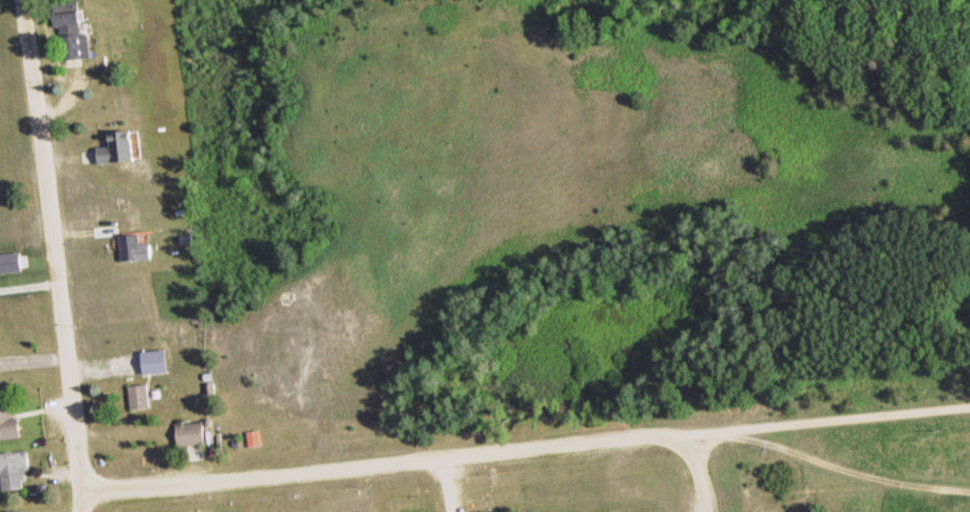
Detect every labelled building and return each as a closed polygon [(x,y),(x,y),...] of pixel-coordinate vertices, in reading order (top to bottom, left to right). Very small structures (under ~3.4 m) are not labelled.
[(94,11),(65,9),(63,32),(92,34),(94,11)] [(85,150),(85,161),(145,159),(144,131),(114,132),(115,149),(85,150)] [(142,257),(154,257),(154,233),(142,233),(142,257)] [(134,406),(154,406),(154,383),(134,383),(134,406)] [(27,437),(26,416),(15,416),(14,401),(0,402),(0,438),(27,437)] [(182,444),(212,443),(211,421),(181,422),(182,444)] [(30,488),(29,470),(36,469),(34,448),(0,451),(0,490),(30,488)]
